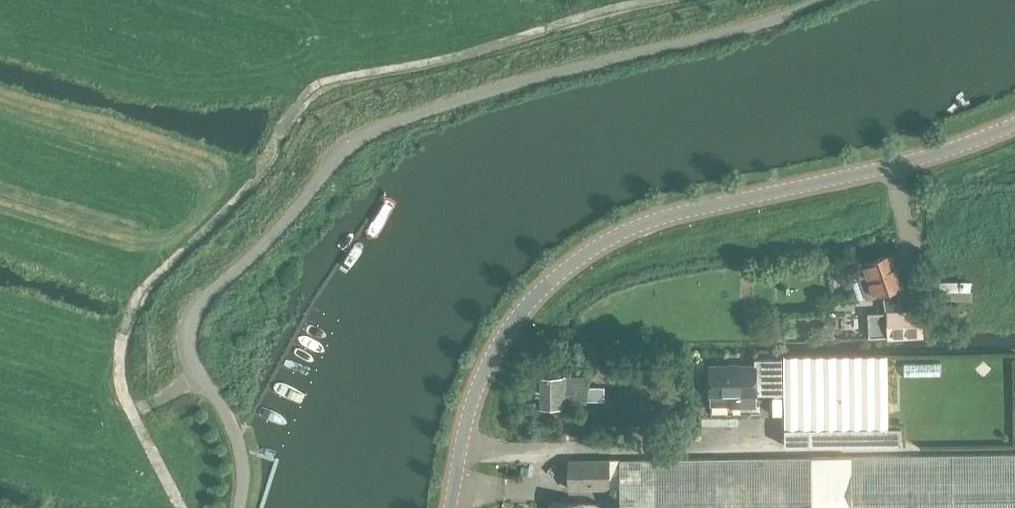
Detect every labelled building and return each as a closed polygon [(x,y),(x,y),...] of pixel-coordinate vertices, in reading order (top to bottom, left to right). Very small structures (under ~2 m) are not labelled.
[(902,310),(899,288),(902,286),(891,255),(869,262),(857,267),(858,271),(847,274),(857,303),(868,299),(868,301),(884,294),(888,315),(869,316),(870,340),(924,337),(923,309),(902,310)] [(939,281),(939,301),(973,300),(973,281),(939,281)] [(835,319),(830,314),(821,314),(816,320),(817,328),(822,333),(830,332),(835,327),(835,319)] [(889,355),(785,357),(785,359),(785,394),(786,446),(902,445),(902,427),(889,427),(889,355)] [(710,367),(711,396),(729,396),(729,408),(757,408),(757,366),(710,367)] [(565,374),(539,375),(540,406),(566,405),(566,400),(589,400),(605,399),(605,386),(588,387),(588,377),(565,378),(565,375),(565,374)] [(844,456),(813,456),(620,459),(619,460),(571,461),(572,488),(620,487),(621,507),(1014,507),(1014,453),(952,454),(844,456)]
